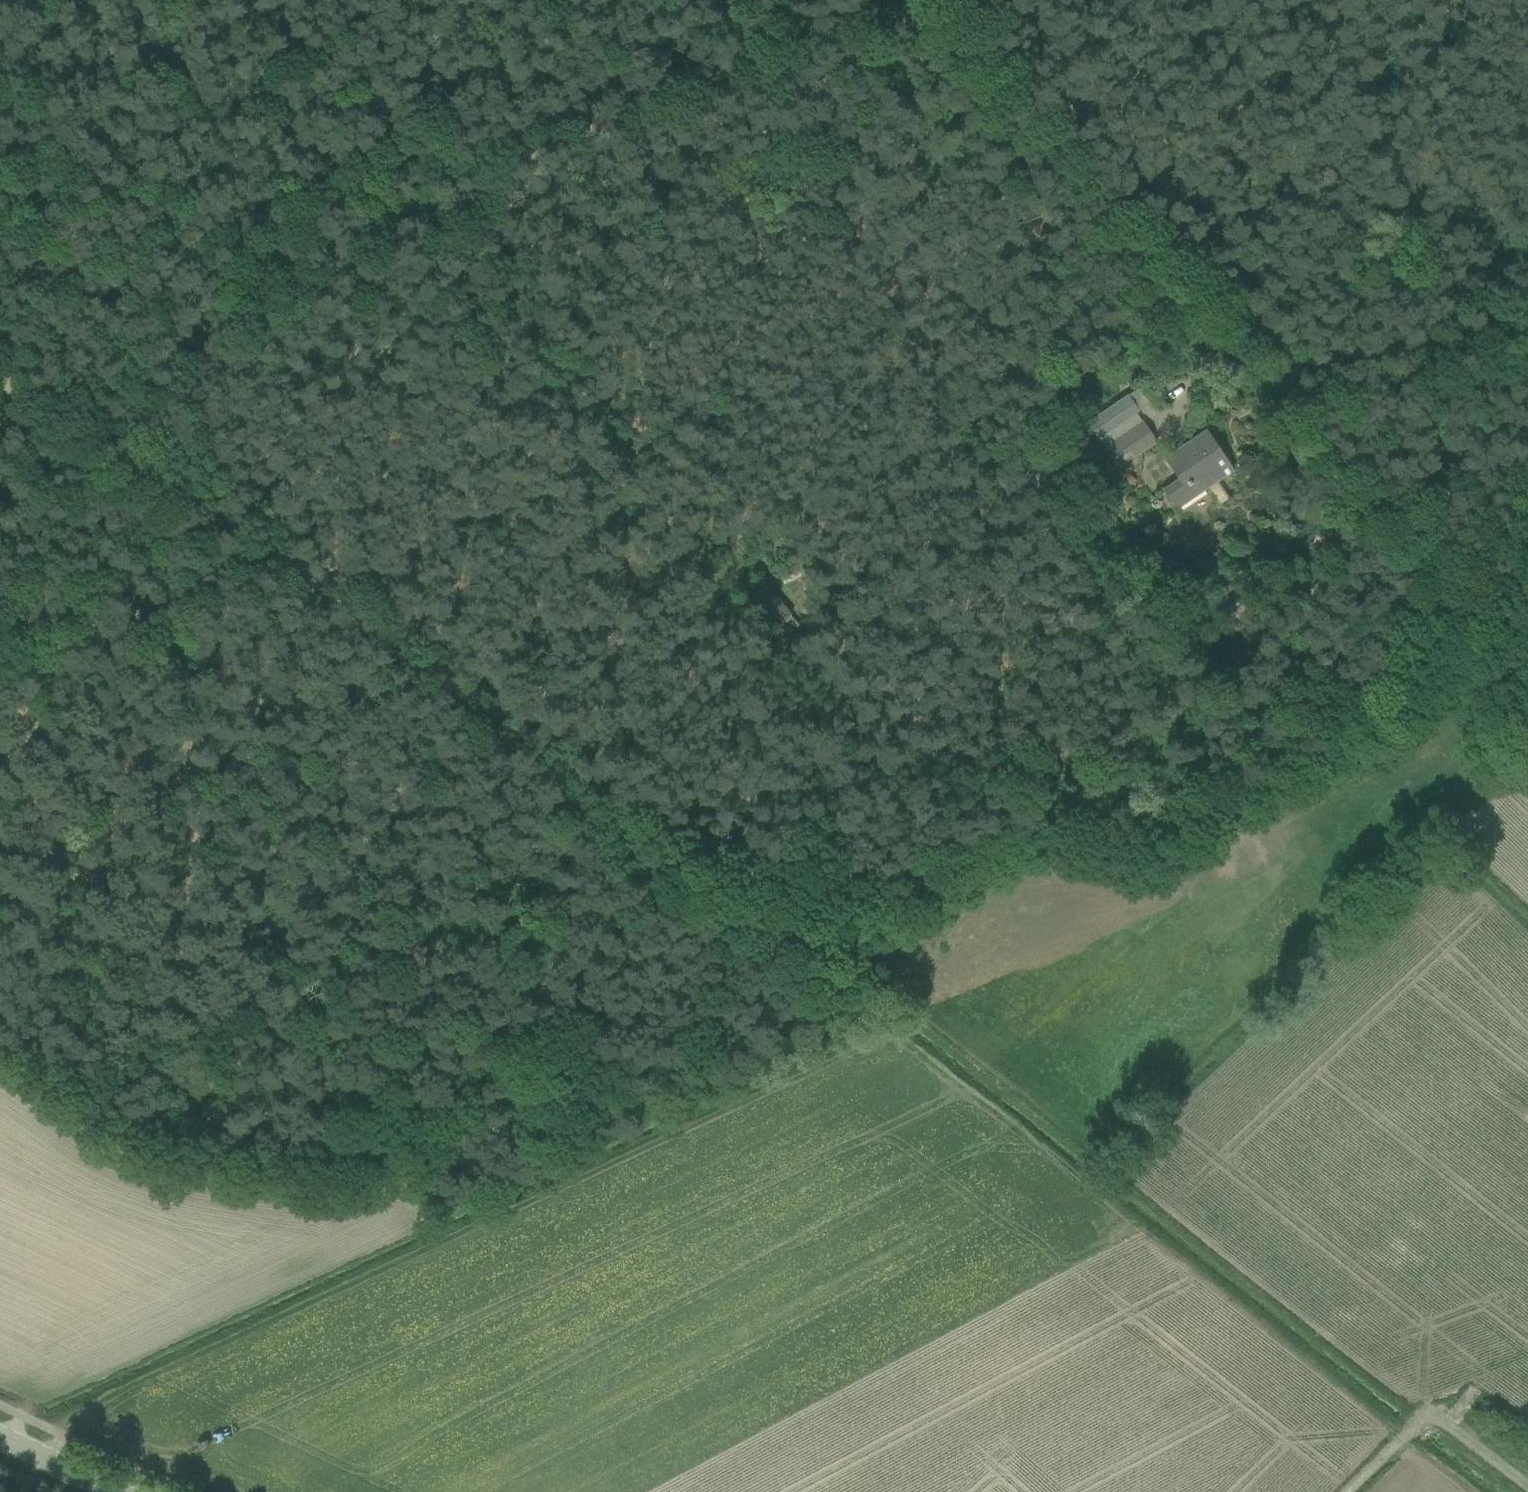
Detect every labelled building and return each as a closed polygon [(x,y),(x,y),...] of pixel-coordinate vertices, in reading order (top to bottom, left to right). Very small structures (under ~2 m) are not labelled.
[(1098,438),(1103,446),(1101,447),(1115,468),(1154,442),(1124,397),(1084,423),(1095,440),(1098,438)] [(1205,430),(1188,441),(1163,459),(1177,479),(1163,489),(1176,508),(1222,477),(1210,459),(1220,452),(1205,430)] [(783,638),(798,625),(762,584),(746,599),(761,616),(758,619),(770,632),(775,628),(783,638)]
